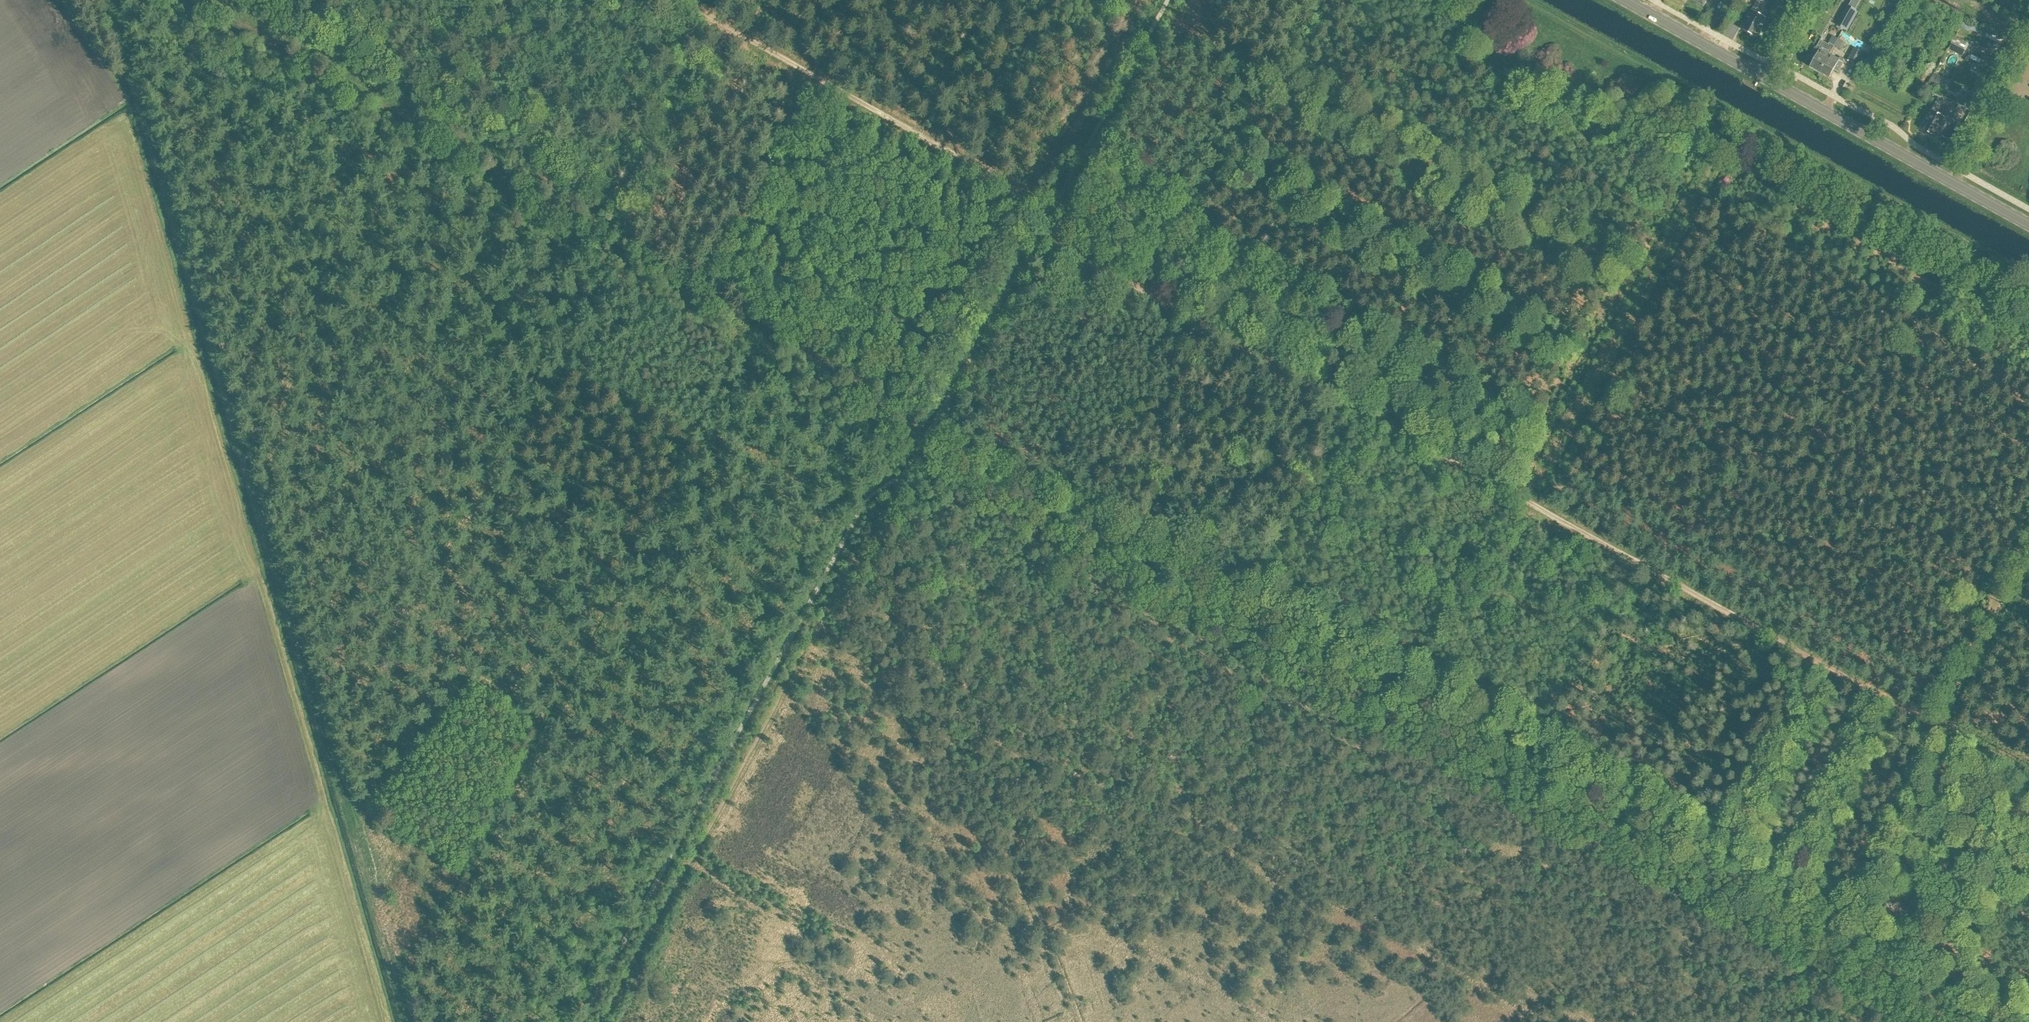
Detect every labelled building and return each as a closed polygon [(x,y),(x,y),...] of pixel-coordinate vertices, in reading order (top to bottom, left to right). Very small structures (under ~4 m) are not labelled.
[(1766,19),(1757,14),(1764,2),(1761,0),(1758,0),(1752,11),(1748,18),(1750,19),(1744,30),(1754,36),(1760,25),(1763,26),(1766,19)] [(1848,5),(1837,24),(1846,30),(1857,10),(1848,5)] [(1849,36),(1843,32),(1839,40),(1844,43),(1846,39),(1847,39),(1849,36)] [(1957,35),(1951,48),(1966,55),(1972,42),(1957,35)] [(1834,47),(1838,40),(1832,37),(1828,44),(1834,47)] [(1840,50),(1844,43),(1839,40),(1838,40),(1834,47),(1840,50)] [(1820,73),(1829,55),(1834,47),(1828,44),(1828,45),(1820,41),(1816,49),(1815,48),(1810,58),(1814,60),(1810,67),(1820,73)] [(1854,48),(1847,61),(1856,66),(1857,64),(1862,66),(1868,56),(1867,55),(1862,52),(1854,48)] [(1973,53),(1970,57),(1988,68),(1994,57),(1987,53),(1984,59),(1973,53)] [(1829,55),(1820,73),(1830,78),(1833,71),(1838,73),(1843,63),(1842,63),(1843,60),(1840,58),(1839,60),(1829,55)] [(1936,72),(1931,81),(1937,85),(1943,76),(1936,72)] [(1967,109),(1974,97),(1963,91),(1957,104),(1967,109)] [(1939,127),(1951,106),(1938,99),(1932,111),(1931,111),(1926,120),(1929,121),(1924,130),(1932,134),(1937,126),(1939,127)]
